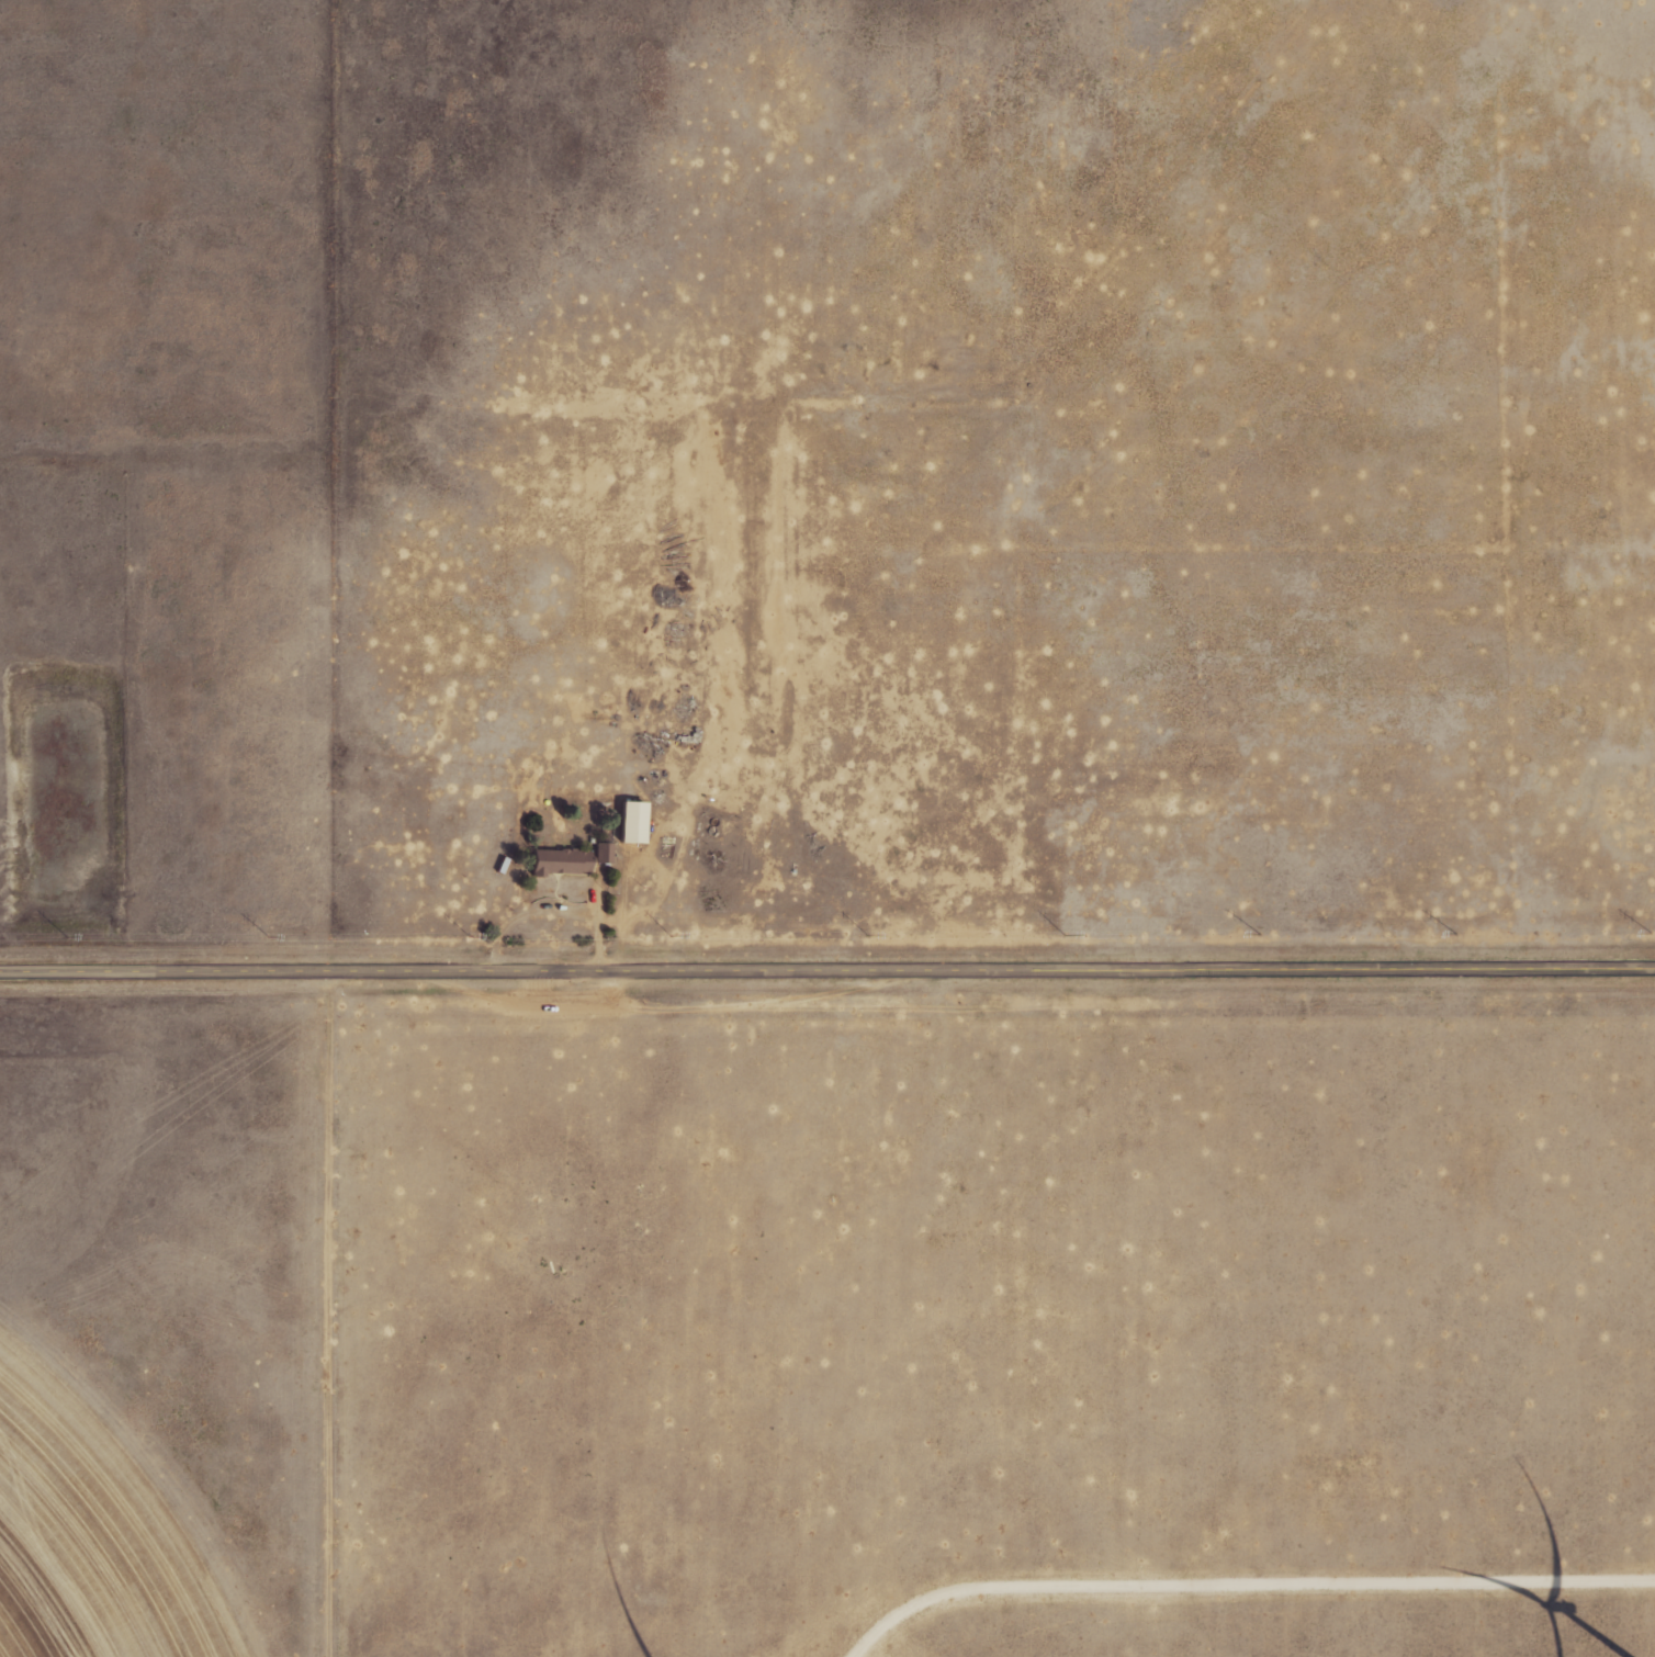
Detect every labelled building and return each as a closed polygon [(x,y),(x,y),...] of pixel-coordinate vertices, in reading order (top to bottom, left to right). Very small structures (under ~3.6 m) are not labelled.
[(599,845),(599,863),(614,863),(614,845),(599,845)] [(592,873),(593,850),(535,849),(535,873),(592,873)]
